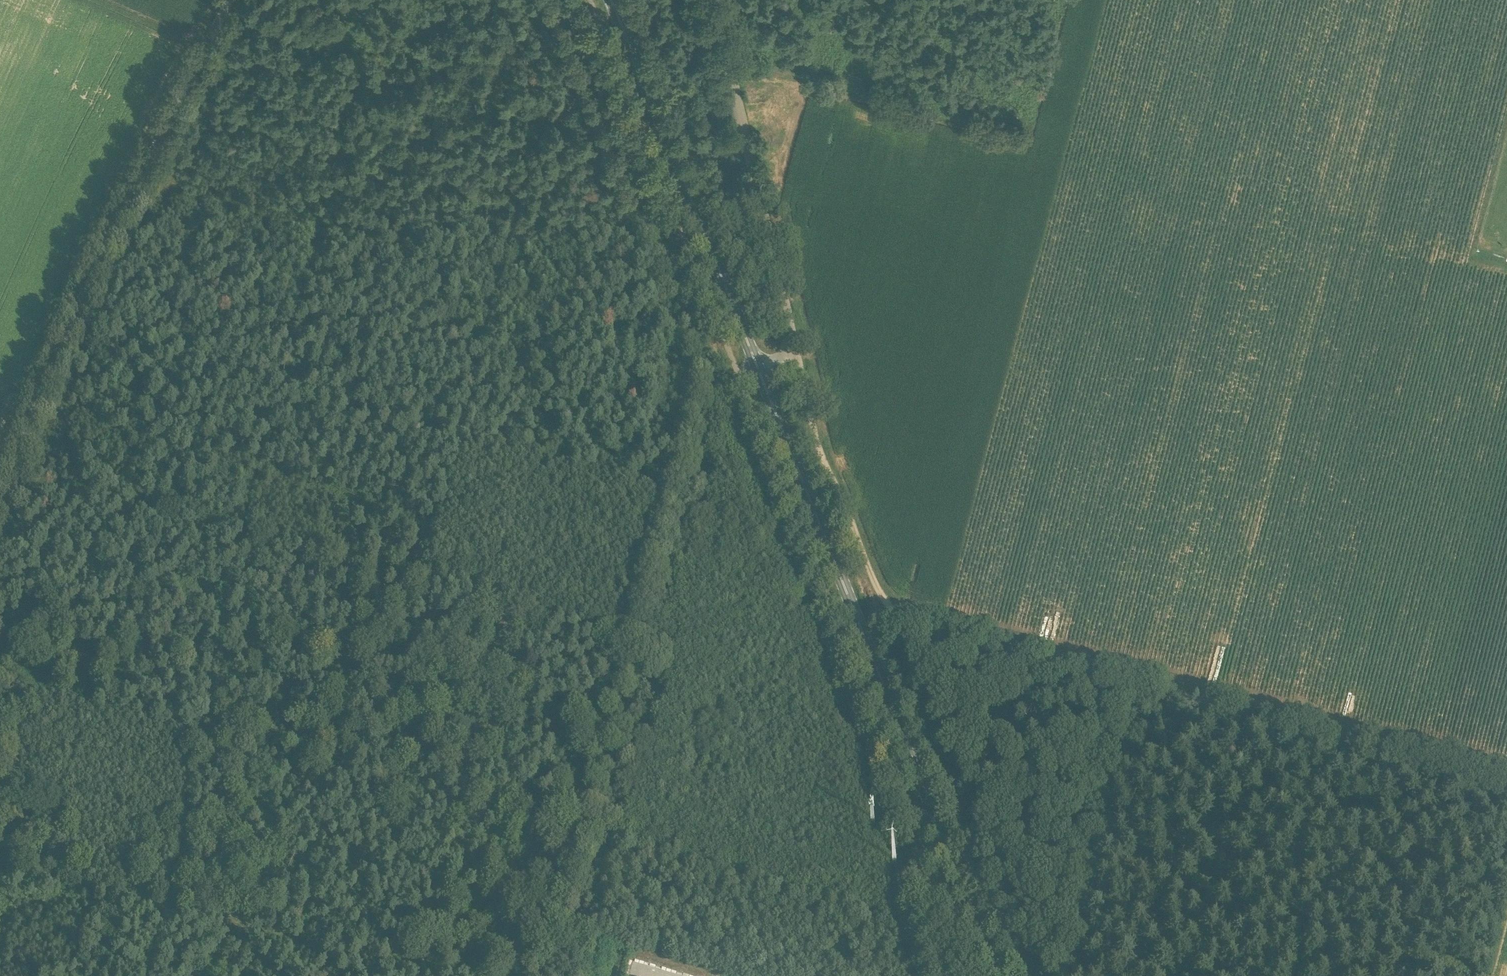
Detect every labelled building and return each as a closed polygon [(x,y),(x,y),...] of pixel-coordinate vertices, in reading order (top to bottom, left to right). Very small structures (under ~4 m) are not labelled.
[(902,873),(901,868),(891,870),(892,876),(902,873)]
